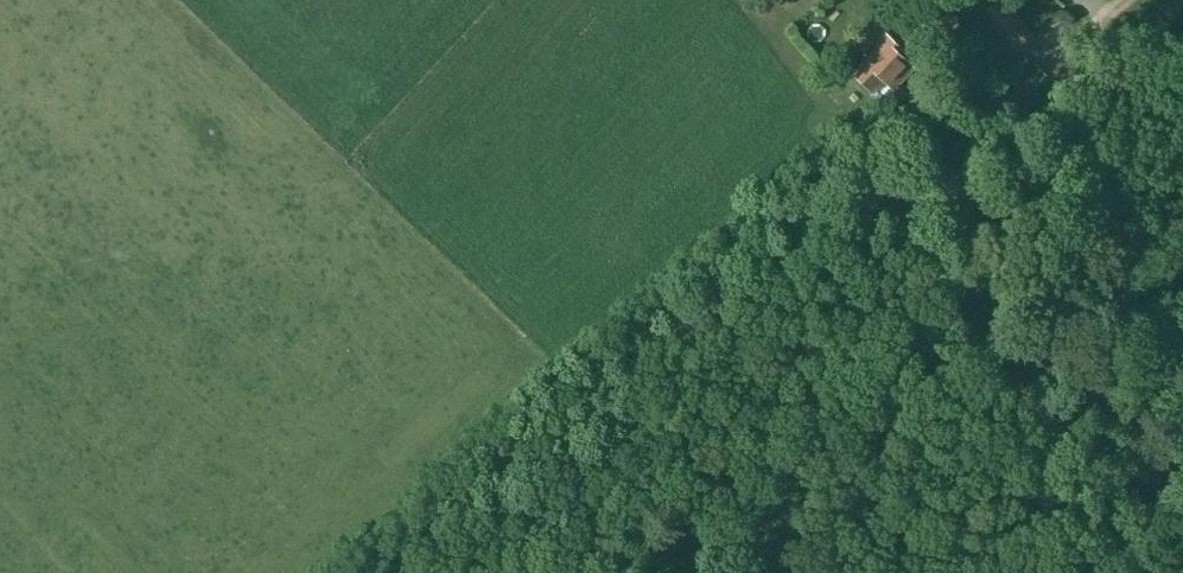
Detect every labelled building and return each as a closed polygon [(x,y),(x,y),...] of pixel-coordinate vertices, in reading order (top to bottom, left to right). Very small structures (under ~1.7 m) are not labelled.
[(1017,41),(1020,44),(1033,31),(1003,0),(997,0),(987,10),(1017,41)] [(873,43),(877,48),(854,73),(872,91),(884,79),(893,89),(915,67),(905,57),(909,53),(885,30),(873,43)]
